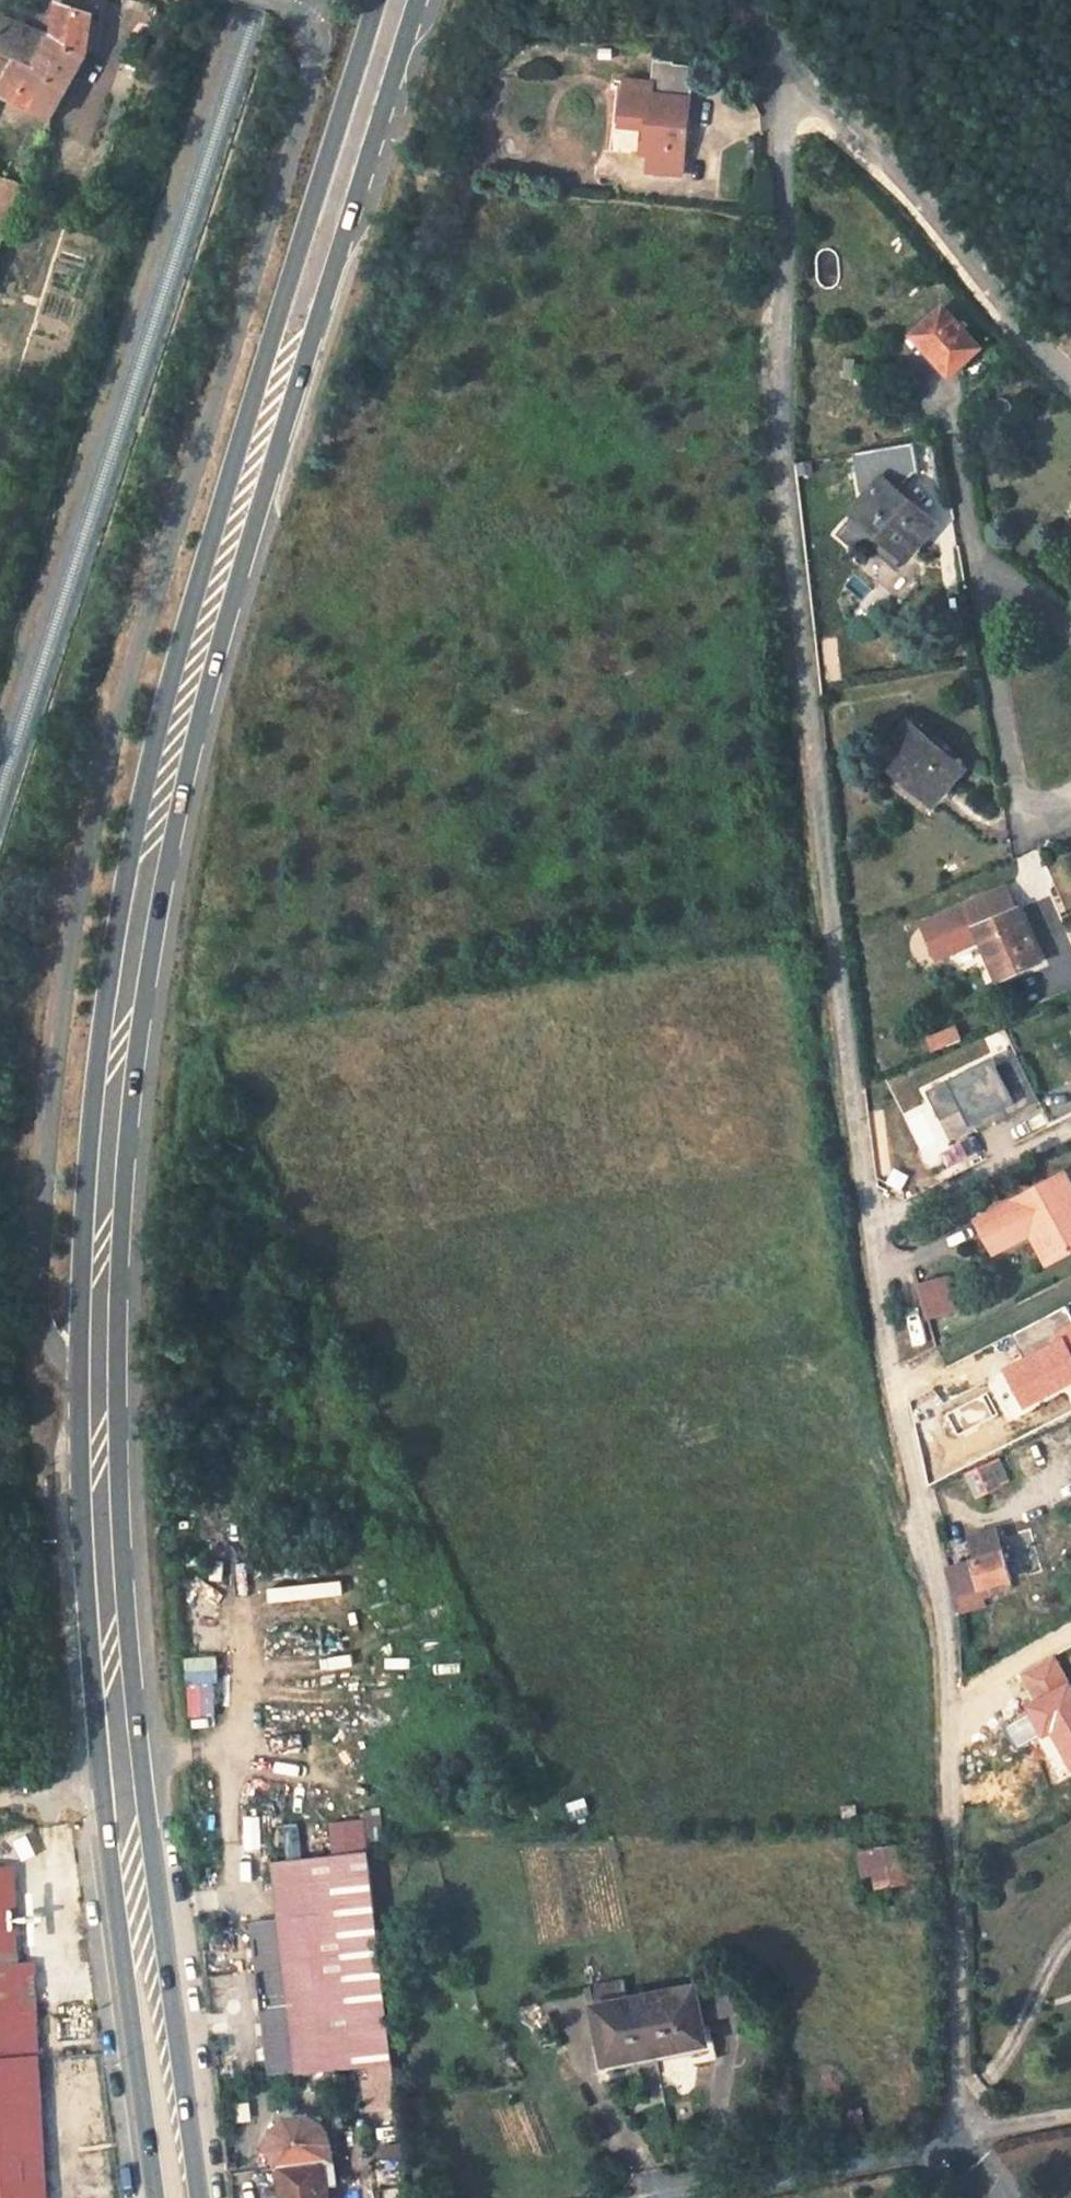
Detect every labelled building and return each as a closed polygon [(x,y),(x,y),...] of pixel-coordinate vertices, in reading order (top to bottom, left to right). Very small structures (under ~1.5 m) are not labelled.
[(49,125),(57,106),(60,98),(82,60),(91,14),(93,0),(53,0),(48,37),(0,18),(0,103),(21,113),(37,121),(32,135),(43,139),(49,125)] [(651,155),(650,172),(683,175),(685,158),(686,158),(695,66),(656,62),(653,84),(629,81),(624,126),(646,128),(643,155),(651,155)] [(43,139),(32,135),(25,152),(36,157),(43,139)] [(31,168),(36,157),(25,152),(19,150),(15,159),(12,158),(11,160),(4,177),(0,176),(0,249),(31,168)] [(764,198),(747,196),(746,207),(763,209),(764,198)] [(936,301),(907,329),(944,368),(973,340),(936,301)] [(879,470),(850,501),(900,546),(928,515),(879,470)] [(903,715),(878,746),(931,789),(956,758),(903,715)] [(1015,899),(972,917),(994,972),(1038,954),(1015,899)] [(923,1088),(945,1139),(1034,1100),(1012,1050),(923,1088)] [(1038,1222),(1056,1254),(1070,1246),(1070,1176),(1064,1163),(977,1210),(995,1245),(1030,1226),(1038,1222)] [(1030,1226),(1047,1258),(1056,1254),(1038,1222),(1030,1226)] [(946,1269),(920,1278),(930,1309),(956,1301),(946,1269)] [(997,1464),(969,1470),(974,1491),(1002,1486),(997,1464)] [(956,1539),(961,1558),(1003,1548),(999,1528),(956,1539)] [(1013,1576),(1005,1548),(1003,1548),(961,1558),(967,1586),(999,1579),(1013,1576)] [(999,1579),(967,1586),(972,1604),(1002,1598),(999,1579)] [(185,1715),(214,1715),(215,1657),(185,1657),(185,1715)] [(335,1856),(369,1852),(366,1820),(332,1824),(335,1856)] [(315,1824),(300,1826),(287,1827),(290,1861),(303,1859),(319,1858),(315,1824)] [(910,1842),(860,1849),(862,1863),(873,1862),(875,1873),(877,1887),(916,1882),(910,1842)] [(255,1922),(271,2073),(298,2070),(298,2071),(392,2061),(369,1852),(335,1856),(334,1856),(319,1858),(303,1859),(290,1861),(273,1863),(279,1919),(255,1922)] [(873,1862),(862,1863),(864,1874),(875,1873),(873,1862)] [(10,1872),(0,1873),(0,1951),(14,1951),(10,1872)] [(0,1951),(0,1966),(15,1965),(14,1951),(0,1951)] [(34,2003),(32,1964),(15,1965),(17,2003),(34,2003)] [(0,1966),(0,2004),(17,2003),(15,1965),(0,1966)] [(729,1978),(629,1997),(625,1979),(591,1986),(606,2062),(607,2061),(707,2042),(703,2019),(736,2013),(729,1978)] [(523,2011),(531,2024),(548,2014),(539,2001),(523,2011)] [(37,2057),(20,2058),(17,2003),(0,2004),(0,2197),(28,2197),(22,2086),(38,2085),(37,2057)] [(37,2057),(34,2003),(17,2003),(20,2058),(37,2057)] [(548,2014),(531,2024),(538,2035),(555,2024),(549,2014),(548,2014)] [(609,2069),(658,2059),(709,2049),(707,2042),(607,2061),(609,2069)] [(714,2049),(704,2051),(706,2061),(715,2059),(716,2059),(716,2058),(716,2057),(714,2049)] [(602,2071),(604,2081),(615,2078),(613,2069),(602,2071)] [(38,2085),(22,2086),(28,2197),(47,2197),(38,2085)] [(332,2158),(328,2132),(325,2126),(317,2120),(307,2115),(299,2114),(289,2117),(282,2120),(276,2126),(272,2133),(270,2140),(270,2147),(272,2155),(277,2163),(279,2166),(283,2197),(330,2197),(328,2181),(325,2160),(332,2158)] [(325,2160),(328,2181),(335,2181),(332,2158),(325,2160)]
